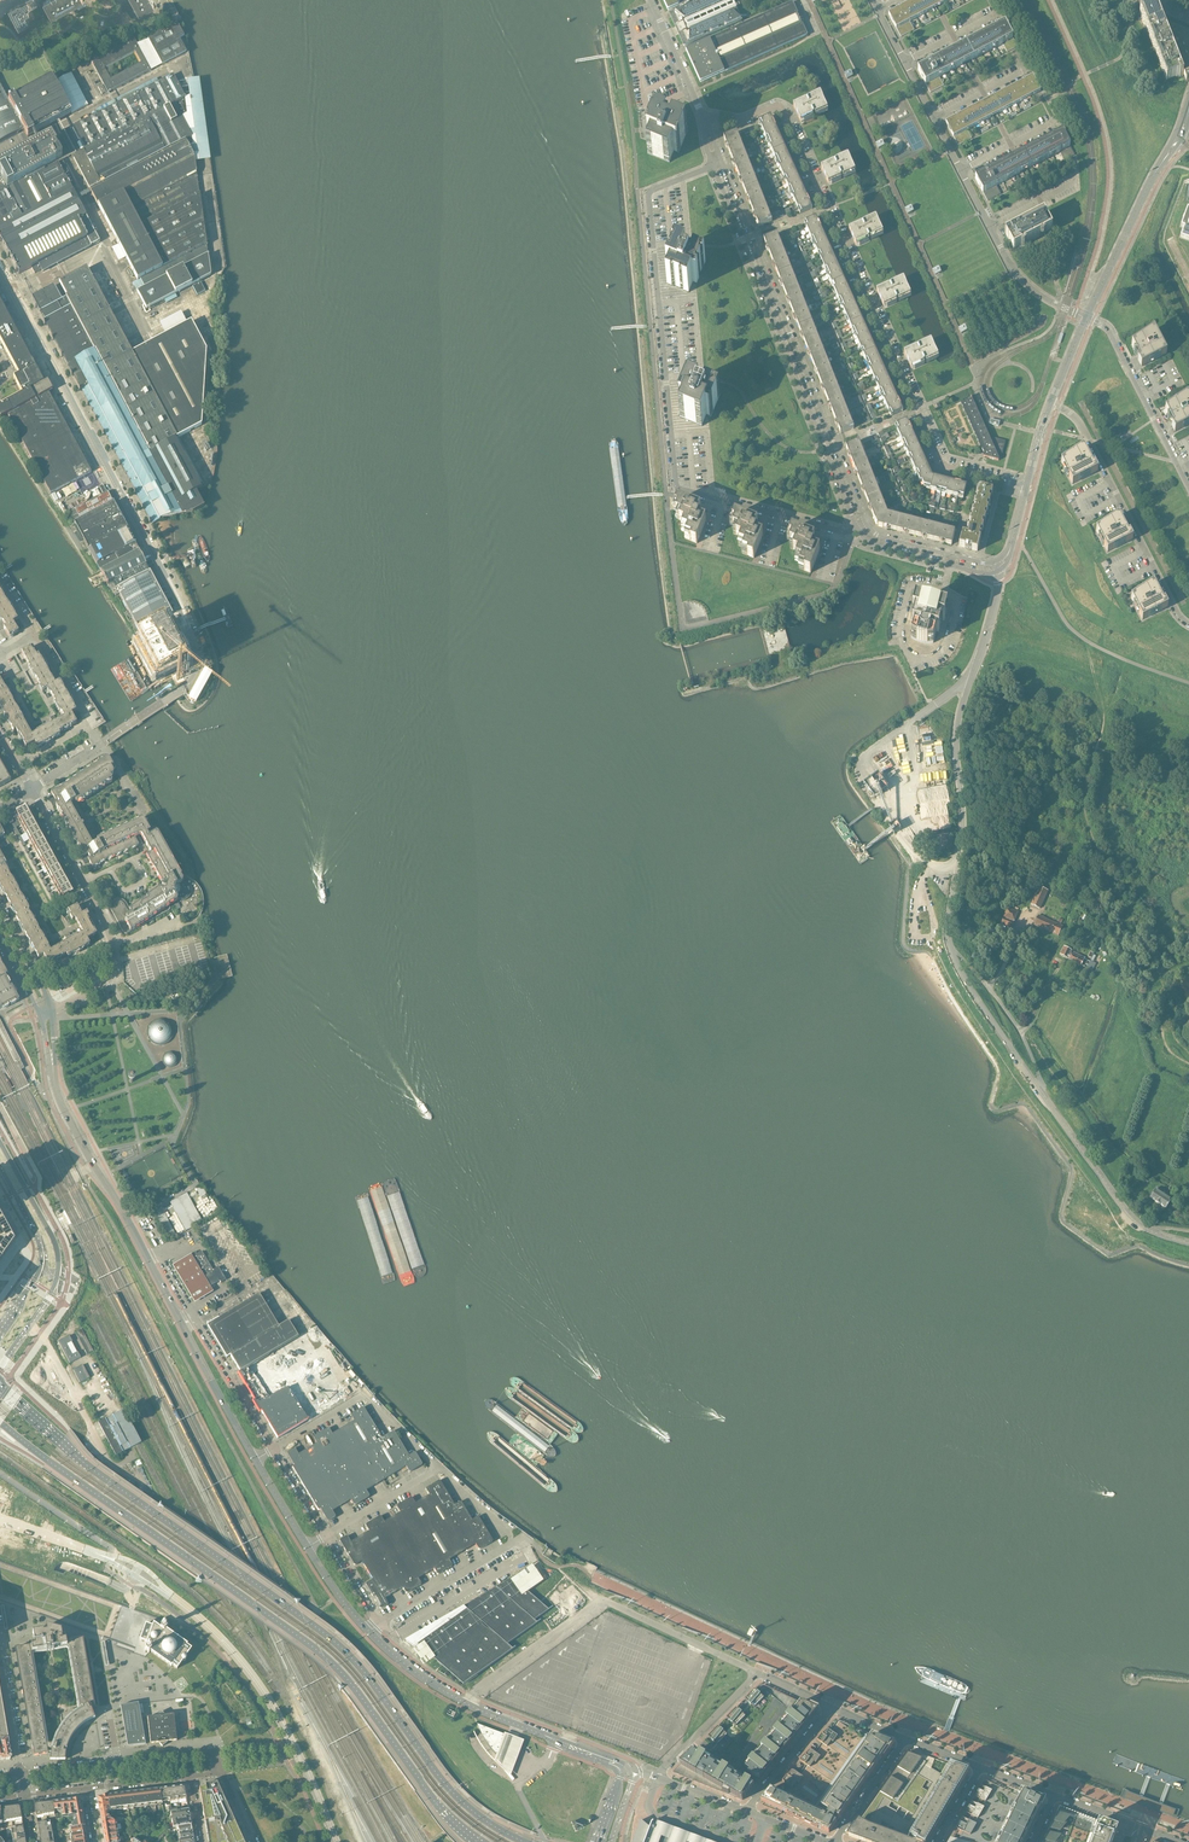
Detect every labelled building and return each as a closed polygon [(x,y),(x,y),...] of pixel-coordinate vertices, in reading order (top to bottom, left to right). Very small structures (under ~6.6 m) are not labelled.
[(8,9),(18,29),(28,23),(24,16),(29,14),(27,11),(27,9),(37,4),(35,0),(26,0),(8,9)] [(68,8),(64,0),(45,0),(42,2),(51,17),(68,8)] [(138,13),(154,5),(151,0),(131,0),(138,13)] [(668,11),(692,0),(663,0),(668,11)] [(670,15),(684,46),(741,21),(732,0),(703,0),(670,15)] [(901,7),(899,8),(888,14),(901,37),(914,30),(909,20),(911,19),(912,20),(920,16),(920,15),(925,11),(926,13),(935,8),(934,7),(937,5),(939,4),(940,6),(949,1),(948,0),(915,0),(901,7)] [(703,44),(686,51),(687,53),(701,83),(711,78),(715,76),(717,75),(719,74),(722,73),(724,72),(806,35),(801,23),(800,23),(800,22),(798,18),(797,16),(798,16),(792,4),(709,41),(709,39),(702,42),(703,44)] [(1143,8),(1137,5),(1141,15),(1139,16),(1166,81),(1179,76),(1179,78),(1182,76),(1183,77),(1181,72),(1182,71),(1184,78),(1188,77),(1188,48),(1188,47),(1184,41),(1181,38),(1176,35),(1170,36),(1173,43),(1170,45),(1164,31),(1163,29),(1160,21),(1158,16),(1156,11),(1144,6),(1143,8)] [(148,39),(162,65),(186,52),(179,39),(184,37),(177,23),(148,39)] [(928,64),(918,70),(920,74),(923,80),(930,93),(943,86),(939,78),(938,76),(941,75),(942,76),(950,72),(949,70),(955,67),(956,69),(960,67),(963,65),(964,64),(963,62),(966,61),(969,60),(969,61),(971,61),(975,59),(978,57),(977,55),(983,52),(984,54),(988,51),(992,49),(992,48),(997,45),(998,46),(1002,44),(1007,53),(1017,47),(1005,24),(997,28),(997,27),(995,28),(995,29),(994,29),(995,31),(993,32),(992,30),(990,31),(990,32),(985,34),(983,35),(983,37),(979,39),(978,38),(976,39),(971,42),(969,43),(969,44),(968,45),(967,45),(967,44),(963,46),(962,47),(959,48),(956,49),(955,50),(952,52),(952,53),(951,54),(950,53),(948,54),(943,57),(940,58),(941,59),(936,62),(936,60),(934,61),(932,62),(931,63),(930,62),(928,64)] [(136,78),(144,75),(144,74),(152,71),(137,43),(133,35),(127,39),(127,38),(120,43),(119,42),(112,47),(112,46),(105,51),(104,50),(97,55),(97,54),(90,59),(108,93),(122,87),(121,86),(129,83),(129,82),(137,79),(136,78)] [(71,74),(57,81),(63,91),(60,93),(71,114),(88,106),(71,74)] [(199,196),(195,158),(189,148),(193,145),(191,137),(179,118),(187,114),(185,99),(173,75),(159,83),(98,114),(60,134),(137,281),(206,245),(199,196)] [(1023,82),(991,98),(987,100),(983,103),(958,116),(958,115),(956,116),(956,117),(946,122),(958,146),(971,139),(966,129),(969,127),(969,129),(978,124),(977,123),(983,120),(983,121),(992,117),(991,115),(994,114),(996,112),(997,114),(1006,109),(1005,108),(1008,106),(1011,105),(1012,106),(1020,102),(1019,101),(1023,99),(1025,97),(1026,99),(1034,95),(1036,94),(1041,91),(1033,76),(1025,81),(1025,80),(1022,81),(1023,82)] [(11,99),(8,101),(24,130),(28,137),(71,114),(51,78),(11,99)] [(157,78),(96,110),(98,114),(159,83),(157,78)] [(102,85),(97,88),(101,95),(106,93),(102,85)] [(8,101),(0,86),(0,143),(24,130),(8,101)] [(820,94),(809,100),(808,100),(808,101),(806,101),(794,107),(801,122),(813,117),(813,116),(815,115),(815,116),(828,110),(820,94)] [(785,148),(780,138),(771,117),(759,122),(764,134),(763,134),(765,138),(765,137),(766,139),(765,139),(767,143),(768,142),(768,144),(769,148),(770,147),(771,149),(770,149),(771,153),(772,152),(773,153),(785,148)] [(671,131),(665,129),(667,124),(656,119),(647,141),(652,143),(647,154),(669,163),(674,152),(679,154),(688,132),(676,127),(674,126),(671,131)] [(1027,170),(1036,165),(1035,164),(1041,161),(1041,162),(1046,160),(1050,158),(1049,156),(1055,153),(1055,155),(1060,152),(1064,161),(1075,155),(1062,132),(1054,136),(1052,137),(1051,138),(1052,139),(1050,140),(1049,139),(1047,140),(1048,142),(1044,145),(1042,143),(1040,144),(1041,145),(1039,146),(1036,148),(1035,146),(1033,148),(1034,150),(1029,152),(1028,150),(1026,151),(1027,153),(1025,154),(1024,152),(1016,156),(1009,160),(1010,162),(1008,163),(1007,161),(1004,163),(1006,165),(1001,167),(1000,165),(997,166),(998,168),(994,170),(993,169),(988,171),(985,172),(986,173),(975,178),(987,201),(1001,194),(995,184),(998,183),(999,184),(1007,180),(1006,179),(1012,176),(1013,177),(1021,172),(1021,171),(1023,170),(1026,168),(1027,170)] [(724,139),(726,145),(728,144),(730,150),(728,150),(731,156),(744,151),(737,133),(724,139)] [(73,191),(77,189),(53,143),(46,141),(1,165),(0,168),(0,240),(19,274),(21,273),(31,268),(34,274),(41,270),(43,272),(99,242),(73,191)] [(798,178),(791,163),(785,148),(773,153),(773,154),(772,154),(774,158),(774,157),(775,159),(774,159),(776,163),(777,162),(777,164),(778,168),(779,167),(780,169),(779,169),(780,173),(781,172),(786,184),(798,178)] [(744,151),(731,156),(733,162),(735,162),(737,167),(735,168),(738,174),(751,169),(744,151)] [(848,156),(836,162),(834,163),(821,168),(828,184),(841,178),(842,177),(843,178),(855,172),(848,156)] [(751,169),(738,174),(740,180),(742,179),(744,185),(742,185),(745,191),(758,186),(751,169)] [(812,209),(805,193),(798,178),(786,184),(787,184),(786,185),(787,188),(788,188),(789,189),(788,190),(789,193),(790,193),(791,194),(790,195),(792,198),(793,198),(793,199),(792,200),(794,203),(795,203),(800,214),(812,209)] [(758,186),(745,191),(747,198),(749,197),(749,199),(751,202),(749,203),(752,209),(765,204),(758,186)] [(765,204),(752,209),(754,215),(755,215),(758,220),(756,221),(759,227),(772,222),(765,204)] [(1187,208),(1181,226),(1181,227),(1184,227),(1180,237),(1181,237),(1188,240),(1188,209),(1187,208)] [(1005,234),(1007,239),(1013,250),(1052,229),(1044,213),(1005,234)] [(830,248),(826,238),(816,218),(804,223),(809,235),(808,235),(810,239),(811,238),(812,240),(811,240),(812,244),(813,243),(814,245),(813,245),(814,248),(815,248),(816,250),(815,250),(817,253),(818,254),(830,248)] [(876,218),(870,221),(863,223),(864,224),(862,225),(861,224),(849,230),(851,235),(852,235),(855,240),(854,240),(856,246),(868,240),(870,239),(883,234),(876,218)] [(764,240),(767,246),(768,246),(769,249),(770,251),(769,252),(771,258),(784,253),(777,235),(764,240)] [(844,279),(839,269),(830,248),(818,254),(823,265),(822,266),(824,269),(825,269),(825,270),(824,271),(826,274),(827,274),(827,275),(827,276),(828,279),(829,278),(830,280),(829,280),(830,284),(831,283),(831,284),(844,279)] [(687,255),(676,250),(674,256),(670,267),(669,267),(667,272),(671,273),(667,284),(672,286),(673,285),(684,290),(683,291),(689,293),(693,282),(697,284),(699,278),(698,278),(703,267),(706,262),(695,258),(692,264),(686,261),(685,260),(687,255)] [(784,253),(771,258),(773,264),(775,263),(777,269),(776,269),(778,275),(791,270),(784,253)] [(175,294),(210,275),(207,255),(137,292),(146,309),(164,299),(166,303),(177,298),(175,294)] [(201,425),(206,350),(191,322),(131,353),(86,269),(60,283),(67,297),(66,297),(66,298),(62,301),(54,286),(34,296),(31,298),(80,390),(81,390),(92,410),(91,410),(92,411),(96,417),(95,417),(96,419),(96,418),(103,431),(103,432),(103,433),(104,432),(107,438),(106,439),(107,440),(107,439),(114,452),(114,453),(114,454),(115,453),(122,467),(121,467),(122,468),(126,474),(125,474),(126,475),(129,481),(129,482),(130,482),(136,494),(152,525),(162,520),(193,512),(204,506),(206,493),(176,438),(201,425)] [(791,270),(778,275),(780,282),(782,281),(784,287),(783,287),(785,293),(798,288),(791,270)] [(862,320),(855,304),(844,279),(831,284),(837,296),(836,296),(837,300),(838,299),(839,301),(838,301),(840,304),(841,306),(840,306),(842,309),(843,309),(843,311),(842,311),(844,314),(845,314),(846,316),(845,316),(846,319),(847,319),(848,321),(847,321),(848,324),(849,324),(850,325),(862,320)] [(903,280),(897,282),(891,285),(891,286),(889,286),(877,292),(884,307),(896,302),(896,301),(898,300),(898,301),(910,295),(903,280)] [(205,291),(200,282),(192,286),(197,295),(205,291)] [(798,288),(785,293),(787,299),(789,299),(790,301),(791,304),(790,305),(792,311),(805,305),(798,288)] [(18,375),(13,378),(22,394),(0,406),(0,419),(1,419),(7,415),(35,400),(48,393),(53,390),(48,381),(43,383),(0,301),(0,341),(18,375)] [(805,305),(792,311),(794,317),(796,316),(798,322),(796,322),(799,328),(812,323),(805,305)] [(876,350),(868,334),(862,320),(850,325),(850,326),(849,326),(851,330),(852,329),(852,331),(851,331),(853,334),(854,334),(855,336),(854,336),(855,339),(856,339),(857,341),(856,341),(857,344),(858,344),(863,355),(876,350)] [(812,323),(799,328),(801,334),(803,334),(805,339),(803,340),(806,346),(819,340),(812,323)] [(1131,344),(1137,355),(1139,360),(1138,361),(1141,367),(1166,354),(1161,344),(1159,345),(1157,341),(1159,340),(1154,330),(1148,334),(1149,335),(1138,342),(1137,340),(1131,344)] [(819,340),(806,346),(808,352),(810,351),(812,357),(810,357),(813,363),(826,358),(819,340)] [(931,341),(925,344),(919,347),(917,348),(904,353),(911,369),(924,363),(925,362),(926,363),(938,357),(931,341)] [(889,381),(882,365),(876,350),(863,355),(864,356),(863,357),(864,360),(865,360),(866,361),(865,362),(867,365),(868,365),(868,366),(867,367),(869,370),(870,370),(870,371),(870,372),(871,375),(872,375),(877,386),(889,381)] [(826,358),(813,363),(815,369),(817,369),(819,374),(817,375),(820,381),(833,376),(826,358)] [(833,376),(820,381),(822,387),(824,386),(825,389),(826,392),(824,392),(827,398),(840,393),(833,376)] [(903,411),(896,395),(889,381),(877,386),(877,387),(878,391),(879,390),(880,392),(879,392),(880,395),(881,395),(882,397),(881,397),(883,400),(884,402),(883,402),(885,405),(886,405),(891,417),(903,411)] [(688,382),(679,405),(681,405),(682,406),(684,407),(680,418),(702,427),(706,416),(708,416),(711,417),(715,409),(720,395),(712,392),(709,391),(706,390),(704,395),(700,394),(702,388),(700,387),(699,387),(697,386),(691,384),(690,383),(688,382)] [(91,472),(54,403),(48,393),(35,400),(7,415),(50,494),(91,472)] [(840,393),(827,398),(829,405),(830,404),(833,409),(831,410),(834,416),(847,411),(840,393)] [(1171,422),(1173,425),(1171,426),(1175,432),(1188,425),(1188,398),(1188,395),(1187,395),(1181,399),(1182,400),(1172,407),(1171,406),(1165,410),(1171,422)] [(859,396),(852,399),(853,403),(857,401),(858,405),(862,403),(859,396)] [(989,437),(972,399),(961,404),(982,450),(984,449),(985,451),(983,457),(998,461),(999,459),(1000,460),(1005,441),(989,437)] [(847,411),(834,416),(836,422),(837,421),(840,427),(838,427),(841,434),(854,429),(847,411)] [(921,451),(916,441),(907,420),(895,426),(900,437),(899,438),(901,441),(902,441),(902,442),(902,443),(903,446),(904,446),(905,447),(904,448),(905,451),(906,451),(907,452),(906,453),(907,456),(908,456),(909,456),(921,451)] [(859,442),(846,447),(848,453),(850,453),(851,456),(852,458),(851,459),(853,465),(866,459),(859,442)] [(1061,463),(1066,472),(1072,485),(1098,471),(1094,465),(1093,466),(1091,462),(1090,463),(1087,459),(1089,458),(1083,448),(1077,452),(1078,453),(1068,460),(1067,459),(1061,463)] [(932,476),(930,472),(921,451),(909,456),(914,468),(913,468),(914,472),(915,471),(916,473),(915,473),(917,477),(917,476),(918,478),(917,478),(919,481),(920,481),(920,482),(922,482),(924,486),(930,488),(930,490),(931,490),(934,477),(932,476)] [(866,459),(853,465),(855,471),(857,470),(858,473),(859,476),(857,476),(860,482),(873,477),(866,459)] [(873,477),(860,482),(862,488),(864,488),(864,490),(866,493),(864,494),(867,500),(880,495),(873,477)] [(963,498),(967,485),(934,477),(931,490),(931,491),(935,492),(935,491),(936,491),(937,491),(936,492),(940,493),(940,492),(942,493),(942,494),(945,495),(945,494),(947,494),(947,495),(951,496),(951,495),(963,498)] [(984,524),(986,519),(986,518),(984,518),(985,515),(987,515),(988,510),(987,509),(987,506),(989,506),(990,501),(989,501),(990,497),(991,497),(991,498),(993,492),(980,489),(967,536),(962,535),(959,547),(965,549),(966,549),(966,550),(967,551),(968,551),(969,551),(970,551),(971,550),(977,552),(980,541),(982,542),(984,537),(983,537),(982,537),(982,536),(980,536),(981,532),(982,533),(984,527),(982,527),(983,524),(984,524)] [(81,520),(113,503),(107,492),(75,509),(68,513),(74,524),(81,520)] [(890,500),(883,503),(880,495),(867,500),(869,506),(871,505),(871,507),(873,511),(871,511),(874,519),(888,514),(887,512),(890,511),(887,505),(891,503),(890,500)] [(705,525),(706,521),(700,518),(701,516),(699,515),(701,509),(678,499),(675,506),(678,507),(676,513),(681,515),(679,520),(685,523),(682,528),(688,531),(686,536),(692,538),(690,541),(697,544),(705,525)] [(127,528),(120,515),(113,503),(81,520),(74,524),(72,525),(73,526),(75,525),(83,540),(88,549),(127,528)] [(954,513),(955,508),(956,504),(950,503),(947,511),(950,512),(954,513)] [(754,559),(763,536),(757,533),(758,530),(755,529),(758,523),(735,514),(732,521),(735,522),(733,527),(738,530),(736,535),(741,538),(739,543),(745,546),(743,551),(748,553),(747,556),(754,559)] [(888,514),(874,519),(877,526),(884,528),(885,526),(887,527),(890,528),(890,529),(897,531),(900,517),(888,514)] [(1096,531),(1101,540),(1107,553),(1133,539),(1129,533),(1128,534),(1126,530),(1125,531),(1122,527),(1123,526),(1124,526),(1118,516),(1112,520),(1113,521),(1103,528),(1102,527),(1096,531)] [(918,522),(900,517),(897,531),(903,532),(903,531),(909,533),(908,534),(915,536),(918,522)] [(936,526),(918,522),(915,536),(921,537),(921,536),(927,537),(927,539),(933,540),(936,526)] [(955,531),(936,526),(933,540),(939,542),(940,541),(945,542),(945,543),(952,545),(955,531)] [(139,550),(136,545),(127,528),(88,549),(92,555),(97,566),(100,571),(139,550)] [(810,573),(820,550),(814,548),(815,545),(812,544),(815,538),(792,529),(789,535),(792,537),(790,542),(795,544),(793,550),(798,552),(796,558),(802,560),(800,566),(805,568),(804,571),(810,573)] [(149,571),(146,564),(139,550),(100,571),(101,572),(102,574),(106,581),(108,585),(109,584),(113,582),(116,588),(149,571)] [(155,622),(172,613),(169,607),(149,571),(116,588),(112,590),(112,591),(115,597),(116,596),(119,594),(139,631),(155,622)] [(1147,587),(1148,589),(1138,596),(1137,594),(1131,598),(1142,620),(1168,607),(1164,601),(1163,602),(1161,598),(1160,599),(1157,595),(1158,594),(1159,594),(1153,583),(1147,587)] [(6,602),(0,592),(0,616),(11,609),(6,602)] [(933,607),(933,606),(933,605),(933,604),(932,604),(931,604),(930,604),(929,605),(929,606),(929,607),(924,606),(924,605),(925,604),(915,602),(912,613),(915,614),(912,625),(914,626),(911,638),(913,639),(915,640),(916,641),(918,641),(920,642),(922,643),(924,643),(925,643),(927,644),(929,644),(931,644),(933,643),(936,632),(939,632),(942,621),(944,621),(947,610),(938,608),(937,610),(932,608),(932,607),(933,607)] [(11,609),(0,616),(0,617),(6,626),(3,628),(9,637),(18,632),(13,623),(17,620),(11,609)] [(145,639),(136,644),(155,679),(188,661),(169,626),(165,618),(140,631),(145,639)] [(31,647),(21,652),(32,672),(44,666),(38,655),(36,656),(34,651),(33,652),(30,648),(31,647)] [(44,666),(32,672),(43,691),(48,688),(54,684),(44,666)] [(9,695),(0,679),(0,699),(9,695)] [(59,681),(54,684),(48,688),(58,707),(70,700),(59,681)] [(0,699),(0,707),(8,721),(20,714),(9,695),(0,699)] [(70,700),(58,707),(64,717),(62,718),(67,727),(71,725),(71,726),(76,723),(71,713),(76,711),(70,700)] [(20,714),(8,721),(14,731),(16,730),(18,735),(19,734),(22,738),(30,733),(20,714)] [(62,718),(53,723),(42,729),(49,741),(60,735),(59,733),(63,730),(63,729),(67,727),(62,718)] [(32,735),(30,733),(22,738),(24,742),(23,743),(26,748),(35,743),(38,747),(49,741),(42,729),(32,735)] [(138,846),(134,838),(135,838),(139,836),(139,835),(141,836),(150,853),(146,855),(161,882),(162,882),(164,884),(163,885),(162,887),(163,888),(160,889),(160,888),(159,888),(159,889),(155,891),(155,892),(150,894),(151,895),(146,897),(142,900),(138,903),(134,906),(129,908),(131,911),(128,912),(124,905),(124,904),(123,903),(122,902),(121,901),(119,901),(118,901),(117,901),(116,901),(115,902),(113,903),(112,904),(111,906),(111,907),(111,908),(111,909),(111,911),(112,912),(123,932),(123,933),(124,933),(125,934),(126,934),(127,934),(168,911),(169,911),(169,910),(170,910),(170,909),(170,908),(170,907),(169,905),(172,903),(178,900),(181,900),(182,900),(183,900),(184,900),(185,899),(186,899),(187,898),(188,897),(189,896),(189,895),(189,894),(190,894),(190,893),(190,892),(190,891),(190,890),(190,889),(190,888),(189,887),(189,886),(188,886),(188,885),(187,884),(186,883),(183,882),(178,873),(179,873),(157,833),(156,833),(156,832),(148,836),(147,833),(150,832),(142,818),(141,819),(138,820),(138,822),(132,825),(131,824),(128,826),(125,828),(124,827),(121,830),(117,832),(116,831),(113,833),(109,835),(108,834),(105,836),(102,838),(101,837),(98,840),(89,824),(88,823),(87,823),(83,826),(83,825),(83,824),(83,823),(82,823),(81,823),(85,821),(86,820),(86,819),(86,818),(77,803),(81,802),(81,800),(84,798),(88,797),(88,796),(91,793),(95,792),(94,791),(98,789),(102,788),(101,786),(105,784),(109,783),(108,782),(112,780),(110,777),(112,776),(112,775),(113,775),(113,774),(113,773),(113,772),(112,771),(115,769),(108,756),(107,757),(103,758),(104,759),(100,761),(96,762),(97,764),(93,766),(89,767),(90,768),(86,770),(82,772),(83,773),(79,775),(76,776),(76,778),(72,780),(69,781),(69,782),(65,784),(62,786),(62,787),(56,790),(55,789),(52,792),(51,792),(54,799),(49,801),(53,807),(56,806),(58,810),(59,809),(62,815),(61,816),(63,819),(64,821),(66,824),(67,824),(69,827),(75,824),(76,826),(77,829),(78,829),(79,830),(72,834),(74,837),(73,838),(76,841),(76,843),(78,846),(79,846),(82,852),(81,853),(84,856),(81,858),(84,864),(89,861),(92,868),(94,867),(97,866),(97,865),(103,861),(104,862),(107,860),(111,858),(111,859),(114,856),(118,854),(119,855),(122,853),(126,851),(127,852),(130,850),(133,848),(134,849),(137,846),(138,846)] [(11,781),(7,775),(8,775),(7,775),(5,772),(6,772),(5,772),(4,770),(5,770),(3,767),(2,767),(0,762),(0,787),(11,781)] [(894,769),(890,762),(883,766),(888,773),(894,769)] [(872,794),(885,786),(879,774),(865,782),(872,794)] [(937,800),(949,798),(946,785),(934,787),(937,800)] [(25,808),(10,816),(12,819),(16,817),(18,821),(29,814),(25,808)] [(29,814),(18,821),(22,827),(33,821),(29,814)] [(936,831),(950,828),(949,824),(945,824),(943,814),(937,815),(938,820),(933,821),(933,817),(930,817),(932,827),(935,827),(936,831)] [(33,821),(22,827),(25,834),(36,827),(33,821)] [(36,827),(25,834),(29,840),(40,834),(36,827)] [(40,834),(29,840),(32,847),(44,841),(40,834)] [(44,841),(32,847),(36,853),(47,847),(44,841)] [(47,847),(36,853),(40,860),(51,854),(47,847)] [(51,854),(40,860),(43,866),(54,860),(51,854)] [(54,860),(43,866),(47,873),(58,866),(54,860)] [(1049,861),(1045,871),(1050,873),(1055,863),(1049,861)] [(0,868),(0,885),(7,898),(19,892),(4,866),(0,868)] [(58,866),(47,873),(50,879),(62,873),(58,867),(58,866)] [(62,873),(50,879),(54,886),(65,880),(62,873)] [(65,880),(54,886),(58,892),(69,886),(65,880)] [(69,886),(58,892),(61,899),(72,893),(69,886)] [(1039,908),(1047,891),(1038,887),(1030,904),(1039,908)] [(24,902),(22,898),(19,892),(7,898),(13,909),(24,902)] [(27,907),(26,905),(24,902),(13,909),(17,917),(16,917),(18,921),(30,915),(28,911),(29,910),(27,907)] [(75,919),(83,933),(87,940),(96,934),(94,929),(93,930),(88,922),(89,921),(87,917),(89,916),(86,912),(82,914),(77,906),(67,911),(68,911),(70,915),(69,915),(72,920),(75,919)] [(1011,927),(1018,913),(1007,908),(1007,909),(1004,917),(1001,923),(1011,927)] [(40,933),(32,917),(30,915),(18,921),(29,939),(40,933)] [(1044,929),(1048,920),(1038,915),(1034,924),(1044,929)] [(1062,926),(1057,924),(1055,923),(1051,921),(1048,920),(1044,929),(1058,936),(1062,926)] [(50,951),(46,943),(40,933),(29,939),(39,958),(43,955),(50,951)] [(90,944),(87,940),(83,933),(72,939),(79,950),(90,944)] [(79,950),(72,939),(61,945),(68,957),(79,950)] [(202,960),(197,942),(187,945),(192,963),(202,960)] [(50,951),(43,955),(49,965),(54,962),(53,961),(61,956),(62,957),(66,955),(67,957),(68,957),(61,945),(50,951)] [(170,950),(175,968),(185,965),(180,947),(170,950)] [(1085,958),(1063,947),(1059,955),(1081,966),(1082,963),(1086,965),(1087,962),(1087,961),(1084,959),(1085,958)] [(1100,961),(1102,956),(1099,954),(1098,955),(1095,952),(1092,957),(1096,959),(1100,961)] [(1091,970),(1094,963),(1090,961),(1089,963),(1088,966),(1086,965),(1084,968),(1085,971),(1089,973),(1091,970)] [(0,978),(0,1010),(3,1009),(9,1006),(8,1005),(10,1004),(11,1005),(16,1003),(16,1002),(19,1000),(12,986),(10,987),(9,985),(10,984),(8,979),(7,979),(5,976),(0,978)] [(168,1022),(166,1021),(164,1020),(162,1019),(160,1019),(158,1019),(155,1020),(153,1021),(151,1022),(150,1023),(148,1025),(147,1027),(147,1029),(147,1032),(147,1034),(147,1036),(148,1038),(149,1040),(151,1042),(153,1043),(154,1044),(156,1045),(157,1045),(159,1045),(160,1045),(162,1045),(163,1045),(165,1044),(166,1044),(167,1043),(169,1042),(170,1041),(171,1039),(171,1038),(172,1037),(172,1035),(173,1034),(173,1032),(173,1031),(173,1029),(172,1028),(172,1026),(171,1025),(170,1024),(169,1023),(168,1022)] [(172,1052),(171,1052),(170,1052),(169,1052),(168,1052),(167,1052),(166,1052),(166,1053),(165,1054),(164,1054),(164,1055),(163,1056),(163,1057),(162,1058),(162,1059),(162,1060),(163,1061),(163,1062),(163,1063),(164,1063),(164,1064),(165,1065),(166,1066),(167,1066),(168,1067),(169,1067),(171,1067),(172,1067),(173,1066),(175,1066),(176,1065),(176,1064),(177,1063),(178,1061),(178,1060),(178,1059),(178,1057),(177,1056),(176,1055),(176,1054),(175,1053),(173,1052),(172,1052)] [(201,1185),(195,1188),(212,1216),(220,1212),(210,1195),(207,1196),(201,1185)] [(1171,1200),(1162,1194),(1155,1190),(1150,1198),(1165,1208),(1171,1200)] [(202,1222),(187,1193),(179,1198),(194,1226),(202,1222)] [(170,1202),(185,1231),(194,1226),(178,1198),(170,1202)] [(176,1236),(162,1207),(153,1211),(168,1240),(176,1236)] [(15,1241),(0,1213),(0,1262),(15,1241)] [(195,1252),(191,1254),(192,1254),(197,1263),(196,1263),(201,1272),(203,1270),(206,1276),(205,1276),(211,1286),(220,1281),(221,1283),(226,1280),(218,1267),(213,1270),(202,1252),(197,1255),(195,1252)] [(213,1292),(191,1254),(172,1266),(194,1303),(213,1292)] [(243,1264),(250,1278),(260,1273),(252,1259),(243,1264)] [(208,1324),(207,1325),(209,1329),(227,1358),(230,1356),(240,1372),(298,1337),(288,1321),(278,1327),(259,1294),(219,1318),(208,1324)] [(82,1329),(75,1333),(87,1354),(93,1351),(82,1329)] [(69,1364),(81,1358),(78,1352),(77,1352),(71,1342),(72,1342),(69,1336),(58,1342),(69,1364)] [(83,1365),(73,1370),(80,1383),(89,1378),(83,1365)] [(422,1464),(421,1464),(415,1453),(414,1453),(413,1453),(408,1456),(393,1431),(382,1438),(364,1408),(363,1408),(362,1408),(351,1414),(351,1415),(351,1416),(354,1421),(332,1434),(329,1429),(328,1429),(327,1429),(314,1436),(313,1437),(314,1439),(317,1443),(298,1454),(295,1450),(295,1449),(294,1449),(293,1449),(288,1452),(287,1453),(287,1454),(294,1466),(293,1466),(293,1467),(292,1467),(292,1468),(293,1468),(317,1509),(318,1510),(320,1510),(327,1521),(328,1521),(329,1521),(334,1518),(335,1518),(335,1517),(335,1516),(332,1511),(350,1500),(353,1505),(354,1505),(355,1505),(356,1505),(368,1498),(369,1497),(369,1496),(369,1495),(366,1491),(406,1467),(409,1471),(409,1472),(410,1472),(411,1472),(421,1466),(421,1465),(422,1465),(422,1464)] [(100,1422),(99,1422),(99,1423),(98,1423),(114,1454),(115,1455),(116,1456),(132,1447),(138,1444),(141,1443),(141,1442),(124,1410),(123,1410),(121,1411),(100,1422)] [(492,1540),(479,1518),(478,1518),(478,1517),(477,1517),(476,1517),(471,1520),(461,1503),(461,1502),(460,1502),(459,1502),(454,1505),(440,1482),(439,1481),(438,1481),(426,1488),(426,1489),(426,1490),(429,1495),(415,1503),(412,1499),(412,1498),(411,1498),(410,1498),(397,1506),(396,1507),(397,1508),(400,1513),(384,1522),(381,1517),(380,1517),(380,1516),(379,1516),(379,1517),(366,1524),(366,1525),(365,1525),(365,1526),(366,1526),(368,1531),(351,1542),(348,1537),(347,1537),(347,1536),(346,1536),(345,1537),(340,1540),(340,1541),(340,1542),(353,1565),(354,1565),(355,1565),(362,1562),(372,1580),(366,1583),(366,1584),(366,1585),(379,1608),(380,1608),(380,1609),(381,1609),(382,1609),(387,1606),(387,1605),(388,1604),(387,1604),(387,1603),(384,1598),(402,1588),(405,1593),(406,1593),(407,1593),(420,1586),(420,1585),(421,1585),(421,1584),(421,1583),(418,1578),(433,1569),(436,1574),(437,1574),(437,1575),(438,1575),(439,1574),(451,1567),(452,1566),(452,1565),(449,1560),(475,1544),(478,1549),(479,1550),(480,1550),(491,1543),(492,1542),(492,1541),(492,1540)] [(556,1551),(554,1550),(551,1555),(557,1559),(561,1554),(558,1553),(558,1551),(559,1551),(558,1550),(558,1551),(557,1551),(556,1551)] [(71,1586),(75,1575),(68,1573),(67,1573),(67,1572),(66,1573),(65,1573),(64,1574),(64,1575),(59,1573),(53,1571),(51,1578),(50,1578),(50,1579),(6,1563),(0,1561),(0,1624),(0,1626),(7,1625),(5,1617),(10,1605),(19,1607),(81,1630),(97,1636),(97,1637),(101,1662),(107,1661),(106,1651),(110,1640),(116,1642),(117,1641),(110,1639),(122,1606),(128,1609),(129,1607),(71,1586)] [(512,1578),(406,1641),(416,1648),(419,1645),(432,1657),(464,1684),(513,1649),(508,1644),(538,1623),(535,1620),(549,1610),(528,1591),(512,1578)] [(186,1657),(191,1649),(186,1645),(187,1644),(166,1629),(167,1627),(162,1624),(160,1628),(153,1623),(152,1626),(145,1624),(144,1626),(144,1625),(139,1638),(140,1638),(139,1640),(146,1642),(145,1645),(147,1647),(144,1650),(149,1653),(150,1651),(171,1667),(172,1666),(177,1669),(183,1661),(184,1661),(185,1661),(185,1660),(186,1660),(186,1659),(186,1658),(186,1657)] [(62,1640),(61,1633),(61,1631),(45,1626),(46,1632),(44,1632),(43,1631),(33,1633),(34,1638),(34,1641),(35,1645),(32,1645),(33,1652),(67,1646),(66,1639),(62,1640)] [(46,1744),(31,1652),(33,1652),(32,1645),(15,1648),(28,1723),(34,1756),(48,1753),(48,1752),(51,1752),(50,1760),(65,1760),(65,1756),(65,1755),(65,1754),(66,1753),(66,1750),(67,1749),(67,1747),(67,1746),(68,1745),(68,1743),(69,1742),(69,1741),(70,1740),(71,1737),(73,1735),(74,1733),(75,1732),(77,1730),(77,1729),(79,1728),(81,1726),(82,1725),(84,1723),(85,1723),(86,1722),(88,1721),(90,1720),(92,1719),(95,1718),(92,1711),(94,1710),(94,1711),(95,1711),(82,1636),(66,1639),(67,1646),(69,1648),(79,1706),(81,1705),(83,1709),(77,1712),(69,1719),(62,1727),(57,1735),(54,1743),(46,1744)] [(698,1747),(687,1758),(685,1756),(678,1763),(680,1764),(673,1772),(733,1797),(742,1800),(818,1710),(817,1710),(819,1708),(811,1704),(809,1706),(790,1698),(784,1705),(763,1688),(759,1693),(755,1689),(745,1699),(750,1703),(742,1713),(736,1708),(726,1718),(733,1723),(725,1733),(718,1727),(708,1736),(716,1743),(708,1753),(698,1747)] [(120,1706),(128,1746),(145,1743),(138,1704),(138,1703),(120,1706)] [(147,1717),(150,1742),(150,1744),(159,1743),(162,1747),(168,1742),(177,1741),(174,1714),(165,1715),(162,1711),(156,1716),(147,1717)] [(774,1791),(762,1805),(781,1813),(782,1811),(793,1816),(793,1818),(818,1828),(829,1833),(892,1743),(873,1735),(873,1736),(868,1742),(837,1720),(830,1730),(827,1728),(817,1740),(821,1743),(815,1752),(809,1749),(799,1760),(806,1765),(799,1774),(792,1769),(782,1781),(790,1787),(787,1791),(784,1795),(774,1791)] [(497,1755),(505,1734),(478,1724),(479,1728),(481,1732),(482,1735),(484,1738),(486,1741),(488,1744),(491,1748),(493,1751),(495,1753),(497,1755)] [(506,1733),(505,1734),(497,1755),(495,1761),(511,1777),(517,1760),(525,1740),(515,1737),(506,1733)] [(11,1756),(8,1739),(0,1740),(1,1747),(3,1759),(10,1758),(11,1756)] [(908,1752),(904,1758),(918,1763),(922,1758),(908,1752)] [(904,1758),(900,1763),(914,1769),(918,1763),(904,1758)] [(900,1763),(896,1768),(910,1775),(914,1769),(900,1763)] [(963,1780),(968,1771),(947,1763),(941,1774),(940,1776),(943,1778),(912,1833),(911,1832),(909,1837),(914,1840),(913,1841),(901,1837),(899,1841),(926,1841),(963,1780)] [(896,1768),(890,1777),(887,1782),(900,1789),(910,1775),(896,1768)] [(887,1782),(883,1787),(896,1794),(900,1789),(887,1782)] [(1041,1804),(1042,1801),(1043,1800),(1040,1799),(1040,1798),(1039,1798),(1037,1797),(1036,1797),(1034,1796),(1023,1792),(1023,1793),(1008,1787),(1008,1788),(1007,1790),(1007,1791),(1004,1790),(988,1782),(986,1788),(985,1787),(981,1785),(974,1796),(979,1799),(978,1803),(977,1804),(974,1802),(971,1801),(965,1812),(968,1814),(971,1815),(969,1819),(969,1820),(965,1819),(962,1817),(955,1828),(956,1828),(963,1831),(959,1839),(958,1841),(953,1839),(953,1841),(1022,1841),(1041,1804)] [(218,1785),(199,1788),(208,1841),(243,1841),(218,1785)] [(186,1798),(185,1788),(183,1787),(176,1788),(178,1800),(186,1798)] [(883,1787),(880,1792),(893,1799),(896,1794),(883,1787)] [(170,1801),(168,1788),(160,1789),(162,1802),(170,1801)] [(178,1800),(176,1788),(168,1788),(170,1801),(178,1800)] [(155,1807),(162,1806),(162,1802),(160,1789),(146,1791),(148,1807),(155,1806),(155,1807)] [(148,1807),(146,1791),(132,1793),(134,1809),(135,1809),(141,1808),(142,1808),(148,1807)] [(874,1827),(893,1799),(880,1792),(859,1821),(874,1827)] [(134,1809),(132,1793),(119,1794),(121,1809),(128,1808),(128,1810),(134,1809)] [(121,1809),(119,1794),(107,1796),(110,1811),(116,1810),(117,1815),(122,1814),(121,1809)] [(107,1796),(99,1797),(97,1797),(97,1799),(101,1821),(112,1819),(111,1819),(111,1818),(108,1816),(107,1812),(110,1811),(107,1796)] [(72,1800),(74,1817),(75,1820),(72,1826),(68,1826),(69,1829),(70,1829),(84,1826),(79,1801),(79,1799),(72,1800)] [(68,1818),(65,1800),(59,1801),(61,1812),(62,1819),(68,1818)] [(72,1800),(65,1800),(68,1818),(74,1817),(72,1800)] [(61,1812),(59,1801),(53,1802),(54,1810),(55,1815),(56,1819),(62,1819),(61,1812)] [(55,1815),(54,1810),(53,1802),(47,1803),(47,1802),(41,1803),(36,1804),(34,1806),(36,1816),(43,1815),(43,1817),(55,1815)] [(22,1818),(20,1807),(18,1806),(0,1808),(2,1822),(8,1820),(9,1822),(15,1821),(15,1819),(22,1818)] [(1060,1806),(1042,1841),(1112,1841),(1117,1828),(1060,1806)] [(189,1818),(188,1810),(178,1812),(169,1813),(170,1820),(173,1820),(189,1818)] [(173,1820),(172,1821),(172,1824),(173,1824),(174,1828),(178,1827),(191,1825),(189,1818),(173,1820)] [(37,1823),(39,1831),(51,1829),(50,1821),(37,1823)] [(656,1823),(655,1826),(651,1825),(653,1822),(652,1822),(650,1827),(641,1821),(633,1841),(706,1841),(656,1823)] [(901,1837),(874,1827),(859,1821),(849,1836),(865,1841),(899,1841),(901,1837)] [(116,1824),(102,1827),(103,1833),(117,1830),(116,1824)] [(11,1828),(6,1829),(7,1835),(24,1832),(23,1826),(11,1828)] [(84,1826),(70,1829),(71,1833),(70,1833),(70,1835),(71,1835),(85,1833),(84,1826)] [(51,1829),(39,1831),(40,1839),(53,1837),(51,1829)] [(117,1830),(103,1833),(104,1839),(118,1836),(117,1830)] [(192,1831),(179,1833),(179,1837),(178,1837),(178,1839),(180,1839),(193,1837),(192,1831)] [(24,1832),(7,1835),(8,1837),(9,1841),(25,1838),(24,1832)] [(85,1833),(71,1835),(72,1838),(71,1839),(71,1841),(72,1841),(86,1838),(85,1833)] [(154,1841),(158,1841),(164,1836),(162,1834),(154,1841)]
